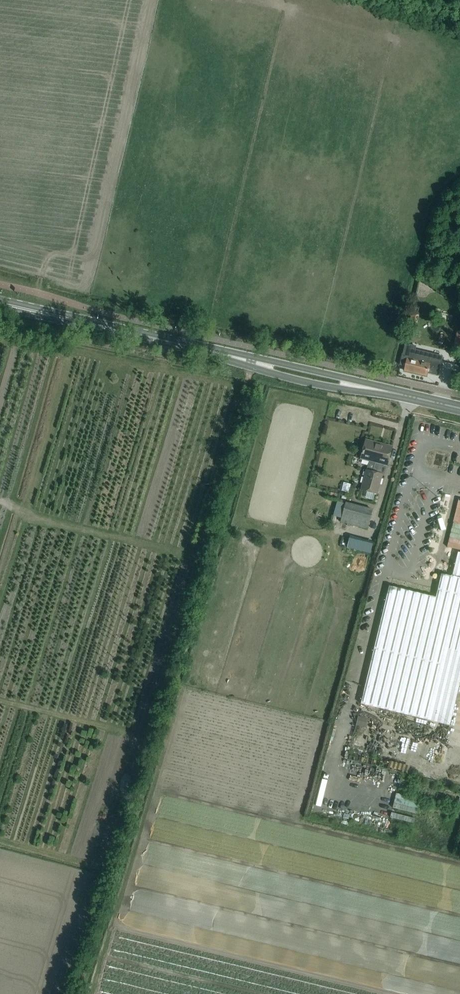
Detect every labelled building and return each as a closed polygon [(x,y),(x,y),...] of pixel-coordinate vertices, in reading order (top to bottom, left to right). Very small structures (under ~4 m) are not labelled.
[(403,355),(402,355),(400,365),(405,366),(404,370),(426,376),(427,373),(438,375),(441,360),(430,358),(428,364),(417,361),(417,358),(413,357),(415,350),(412,350),(413,347),(406,345),(403,355)] [(360,490),(366,492),(375,494),(381,475),(380,474),(383,465),(386,465),(389,457),(391,447),(382,445),(382,447),(366,442),(363,452),(361,458),(369,461),(367,471),(365,470),(360,490)] [(341,522),(347,524),(366,530),(372,510),(362,507),(347,502),(341,522)] [(350,537),(347,548),(370,554),(373,543),(350,537)] [(457,554),(452,575),(459,577),(459,555),(457,554)] [(441,574),(435,598),(389,587),(360,704),(450,726),(459,683),(459,579),(441,574)]
